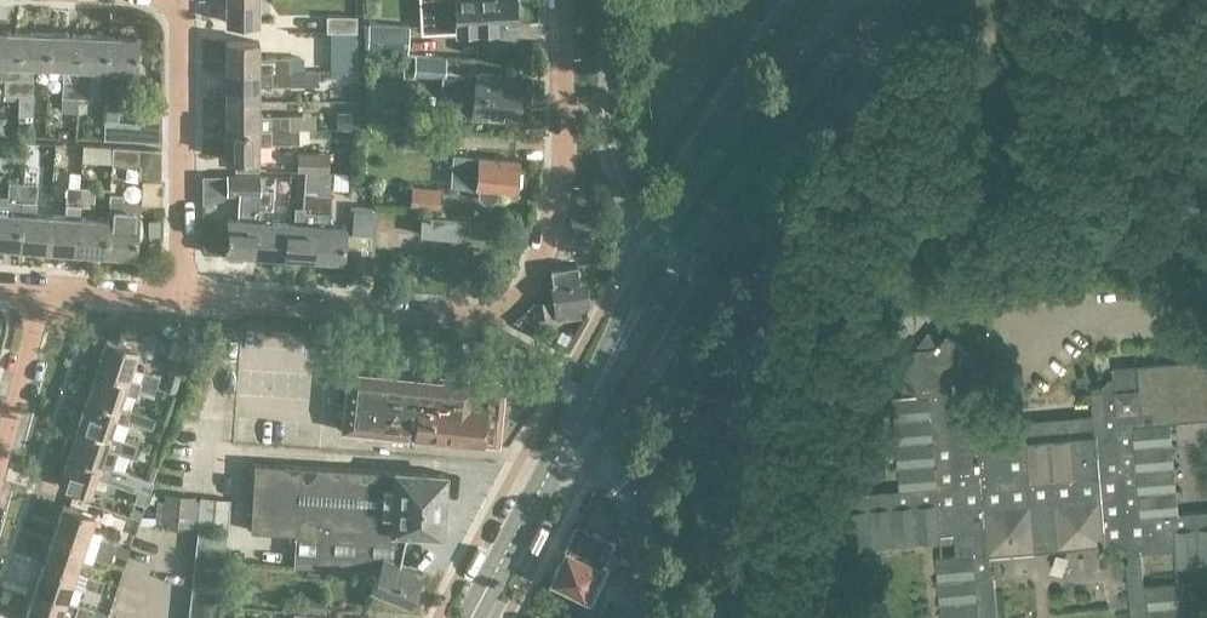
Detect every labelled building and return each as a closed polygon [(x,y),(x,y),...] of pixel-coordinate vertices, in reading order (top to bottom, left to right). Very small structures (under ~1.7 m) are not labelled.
[(259,21),(259,0),(226,0),(226,21),(259,21)] [(438,32),(477,30),(477,29),(497,28),(497,24),(517,23),(516,9),(519,5),(519,0),(437,0),(438,32)] [(357,16),(328,16),(328,31),(357,31),(357,16)] [(410,25),(369,22),(369,23),(363,23),(364,47),(367,47),(367,50),(408,52),(410,25)] [(5,77),(5,76),(18,77),(19,65),(20,32),(0,31),(0,77),(5,77)] [(49,33),(20,32),(19,65),(18,77),(32,77),(33,65),(48,66),(49,33)] [(61,96),(76,97),(79,35),(49,33),(48,66),(63,66),(61,96)] [(89,97),(91,67),(106,68),(107,36),(79,35),(76,97),(89,97)] [(137,37),(107,36),(106,68),(105,80),(135,82),(137,37)] [(289,57),(259,57),(260,41),(226,41),(226,70),(289,71),(289,57)] [(350,71),(371,69),(370,54),(349,55),(350,71)] [(445,70),(446,57),(417,54),(415,74),(443,76),(445,76),(445,70)] [(289,71),(226,70),(226,100),(260,100),(260,85),(289,85),(289,71)] [(477,72),(477,73),(445,70),(445,76),(443,76),(442,87),(453,100),(459,100),(458,112),(473,114),(473,116),(519,120),(519,116),(523,116),(524,104),(520,104),(523,77),(477,72)] [(16,100),(18,100),(18,94),(18,77),(5,76),(5,77),(4,100),(16,100)] [(18,77),(18,94),(18,100),(31,101),(31,95),(32,77),(18,77)] [(226,100),(226,129),(289,129),(289,115),(260,115),(260,100),(226,100)] [(107,124),(106,142),(140,144),(141,125),(107,124)] [(405,147),(433,149),(435,130),(406,128),(405,147)] [(226,158),(260,158),(260,144),(272,144),(272,143),(299,143),(299,129),(289,129),(226,129),(226,158)] [(160,180),(161,150),(113,148),(112,164),(141,165),(140,179),(160,180)] [(329,170),(329,153),(299,153),(299,170),(329,170)] [(494,201),(498,196),(498,190),(516,191),(519,160),(480,156),(480,157),(453,155),(451,186),(479,188),(478,194),(481,200),(487,203),(494,201)] [(318,194),(317,212),(331,213),(334,172),(321,171),(319,187),(318,194)] [(74,185),(105,189),(106,176),(76,173),(74,185)] [(245,195),(245,207),(259,208),(260,190),(261,176),(227,176),(227,195),(245,195)] [(18,248),(23,183),(8,182),(7,195),(0,195),(0,247),(18,248)] [(36,184),(23,183),(18,248),(47,250),(49,215),(34,214),(36,184)] [(47,250),(76,252),(78,216),(79,205),(80,187),(66,186),(64,216),(49,215),(47,250)] [(294,222),(287,222),(285,257),(314,260),(316,224),(317,212),(318,194),(319,187),(305,186),(303,207),(295,206),(294,222)] [(94,188),(80,187),(79,205),(93,206),(94,188)] [(413,188),(411,207),(440,209),(442,190),(413,188)] [(259,208),(256,255),(285,257),(287,222),(272,221),(274,191),(264,190),(260,190),(260,195),(259,208)] [(109,218),(107,218),(105,254),(135,256),(137,220),(139,221),(140,201),(122,200),(123,194),(111,193),(109,218)] [(229,218),(226,253),(256,255),(259,208),(245,207),(244,219),(229,218)] [(372,212),(355,211),(353,235),(370,236),(372,212)] [(330,225),(331,213),(317,212),(316,224),(314,260),(344,262),(346,226),(330,225)] [(600,227),(598,213),(569,218),(571,227),(585,225),(586,230),(600,227)] [(488,235),(487,242),(505,244),(507,222),(422,215),(421,235),(464,239),(464,234),(488,235)] [(107,218),(78,216),(76,252),(105,254),(107,218)] [(580,316),(578,304),(587,302),(584,281),(580,281),(577,265),(552,269),(554,286),(557,307),(558,307),(560,319),(580,316)] [(552,316),(549,300),(534,303),(536,319),(552,316)] [(129,379),(139,349),(107,339),(97,368),(129,379)] [(176,357),(170,377),(166,389),(175,392),(185,360),(191,344),(182,341),(176,357)] [(87,396),(119,407),(120,407),(125,392),(136,395),(137,393),(140,382),(129,379),(97,368),(87,396)] [(497,385),(457,381),(454,378),(444,377),(441,380),(348,371),(342,431),(415,438),(483,444),(483,439),(495,441),(500,390),(497,385)] [(140,381),(140,382),(157,388),(160,378),(143,372),(140,381)] [(1150,374),(1121,374),(1121,398),(1149,399),(1150,374)] [(154,398),(157,388),(140,382),(137,393),(154,398)] [(943,392),(907,394),(910,451),(945,450),(943,392)] [(131,410),(120,407),(119,407),(87,396),(78,425),(110,435),(115,420),(126,424),(127,421),(131,410)] [(147,416),(131,410),(127,421),(144,426),(147,416)] [(1145,502),(1189,500),(1185,410),(1117,413),(1118,432),(1142,431),(1145,502)] [(68,453),(100,464),(111,467),(118,449),(135,455),(138,445),(110,435),(78,425),(71,422),(61,451),(68,453)] [(997,487),(1002,542),(1119,531),(1109,424),(970,437),(972,458),(994,456),(996,473),(1021,471),(1023,485),(997,487)] [(111,467),(100,464),(68,453),(58,482),(90,493),(95,477),(107,481),(108,478),(111,467)] [(947,473),(947,462),(910,463),(911,475),(947,473)] [(371,589),(410,605),(411,600),(415,599),(418,592),(416,588),(421,575),(398,566),(407,531),(441,533),(441,534),(445,534),(448,474),(444,473),(444,475),(255,464),(251,530),(295,533),(294,565),(369,570),(378,573),(371,589)] [(153,481),(111,467),(108,478),(124,483),(120,496),(145,505),(153,481)] [(931,538),(955,537),(953,505),(949,505),(948,490),(911,491),(912,527),(930,526),(931,538)] [(162,521),(162,523),(193,526),(195,496),(165,493),(164,500),(162,521)] [(231,500),(200,497),(198,527),(228,529),(228,552),(247,553),(249,523),(229,522),(231,500)] [(156,520),(162,521),(164,500),(158,500),(156,517),(156,520)] [(53,533),(85,544),(95,515),(63,504),(53,533)] [(128,515),(140,519),(143,511),(131,507),(128,515)] [(1153,514),(1153,548),(1174,549),(1175,514),(1153,514)] [(583,599),(599,566),(607,550),(610,543),(578,527),(566,551),(563,552),(564,555),(552,580),(570,588),(568,592),(583,599)] [(198,529),(197,545),(226,548),(228,532),(198,529)] [(75,572),(85,544),(53,533),(44,562),(75,572)] [(96,547),(114,553),(117,543),(100,538),(96,547)] [(197,545),(195,560),(224,563),(226,548),(197,545)] [(110,563),(114,553),(96,547),(93,558),(110,563)] [(938,566),(985,564),(984,552),(937,554),(938,566)] [(224,563),(195,560),(193,575),(222,579),(224,563)] [(66,600),(75,572),(44,562),(34,590),(66,600)] [(901,584),(905,617),(1116,617),(1112,573),(1081,576),(1080,566),(901,584)] [(1157,571),(1158,584),(1182,583),(1182,570),(1157,571)] [(193,575),(191,591),(221,594),(222,579),(193,575)] [(104,581),(87,576),(83,586),(100,592),(104,581)] [(1183,585),(1156,586),(1157,617),(1184,617),(1183,585)] [(25,602),(19,617),(21,617),(60,617),(61,615),(71,617),(73,617),(74,615),(83,617),(92,617),(94,610),(66,600),(34,590),(30,603),(25,602)] [(221,594),(191,591),(190,606),(219,610),(221,594)] [(188,617),(218,617),(219,610),(190,606),(188,617)] [(569,606),(563,617),(592,617),(569,606)]
